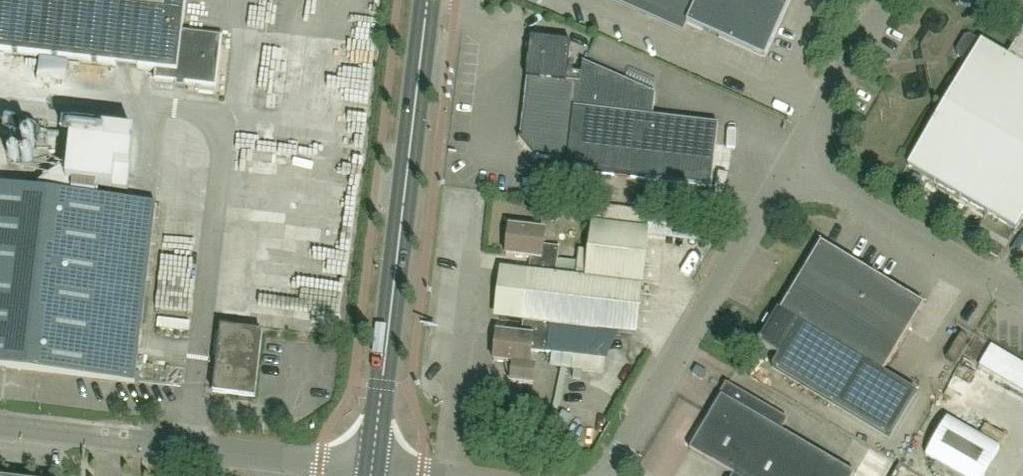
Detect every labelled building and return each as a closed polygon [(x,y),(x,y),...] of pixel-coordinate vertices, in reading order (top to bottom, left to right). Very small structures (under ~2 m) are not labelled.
[(223,36),(183,31),(186,0),(0,0),(0,51),(156,70),(155,80),(217,87),(223,36)] [(642,3),(638,12),(647,17),(652,7),(688,24),(687,24),(765,59),(791,0),(635,0),(642,3)] [(251,94),(274,94),(275,28),(253,28),(251,94)] [(909,165),(1016,229),(1022,217),(1022,31),(1008,57),(983,42),(971,35),(965,37),(957,51),(958,57),(969,63),(953,89),(948,86),(948,87),(953,90),(909,165)] [(645,179),(652,117),(655,95),(583,62),(582,74),(568,72),(571,43),(532,39),(527,79),(529,79),(522,137),(519,140),(536,161),(539,158),(552,159),(551,168),(645,179)] [(59,113),(56,173),(133,176),(136,111),(90,109),(90,114),(59,113)] [(718,125),(652,117),(645,179),(711,187),(718,125)] [(156,204),(0,186),(0,369),(135,385),(156,204)] [(592,223),(648,230),(650,212),(594,206),(592,223)] [(504,242),(508,243),(506,255),(530,258),(529,272),(556,275),(558,248),(544,246),(546,231),(527,229),(528,223),(506,221),(504,242)] [(498,319),(523,321),(550,325),(550,324),(636,334),(648,230),(592,224),(589,251),(579,250),(575,278),(556,275),(529,272),(504,269),(502,289),(498,288),(496,299),(501,299),(498,319)] [(159,229),(158,318),(189,318),(189,304),(182,304),(183,230),(159,229)] [(779,356),(773,367),(890,438),(917,393),(884,373),(924,305),(821,243),(781,311),(778,310),(758,343),(779,356)] [(550,325),(523,321),(522,336),(497,333),(494,361),(514,363),(512,381),(533,384),(535,366),(530,366),(532,350),(547,352),(550,325)] [(254,398),(262,334),(222,329),(215,393),(254,398)] [(608,337),(575,334),(574,347),(607,350),(608,337)] [(980,367),(1022,392),(1022,364),(993,345),(980,367)] [(604,363),(604,349),(551,348),(550,362),(604,363)] [(854,474),(781,431),(788,420),(728,385),(690,450),(734,475),(854,475),(854,474)] [(960,475),(982,475),(999,448),(947,418),(925,455),(960,475)]
